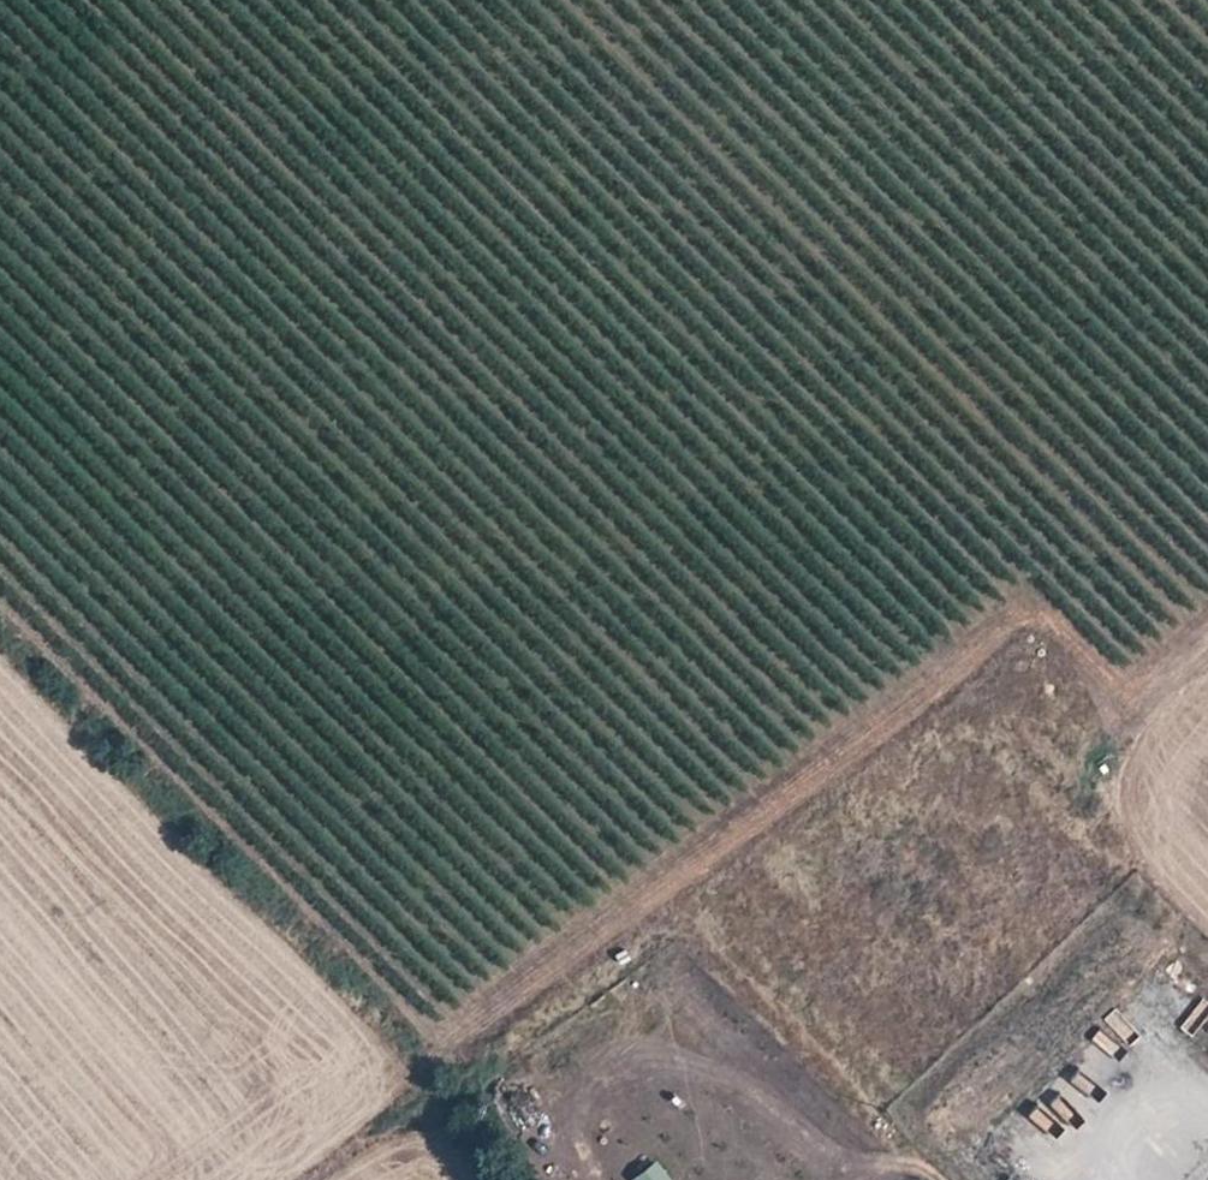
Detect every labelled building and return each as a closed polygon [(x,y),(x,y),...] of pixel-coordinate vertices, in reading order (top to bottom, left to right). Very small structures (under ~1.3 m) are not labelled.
[(671,1177),(653,1153),(629,1172),(634,1179),(668,1179),(671,1177)]
